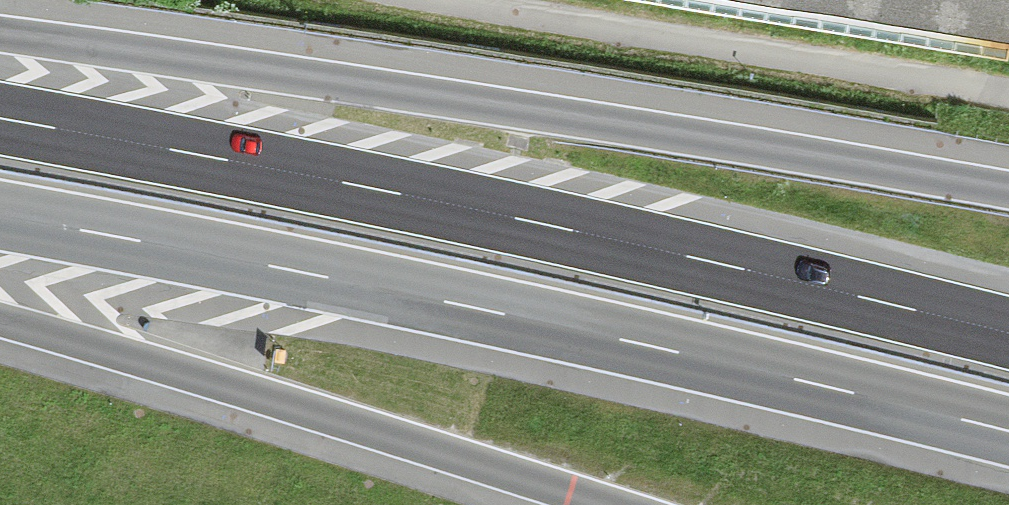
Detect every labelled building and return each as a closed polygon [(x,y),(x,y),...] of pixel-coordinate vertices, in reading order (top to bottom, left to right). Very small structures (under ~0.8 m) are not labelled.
[(1008,43),(1008,0),(756,0),(1008,43)]
